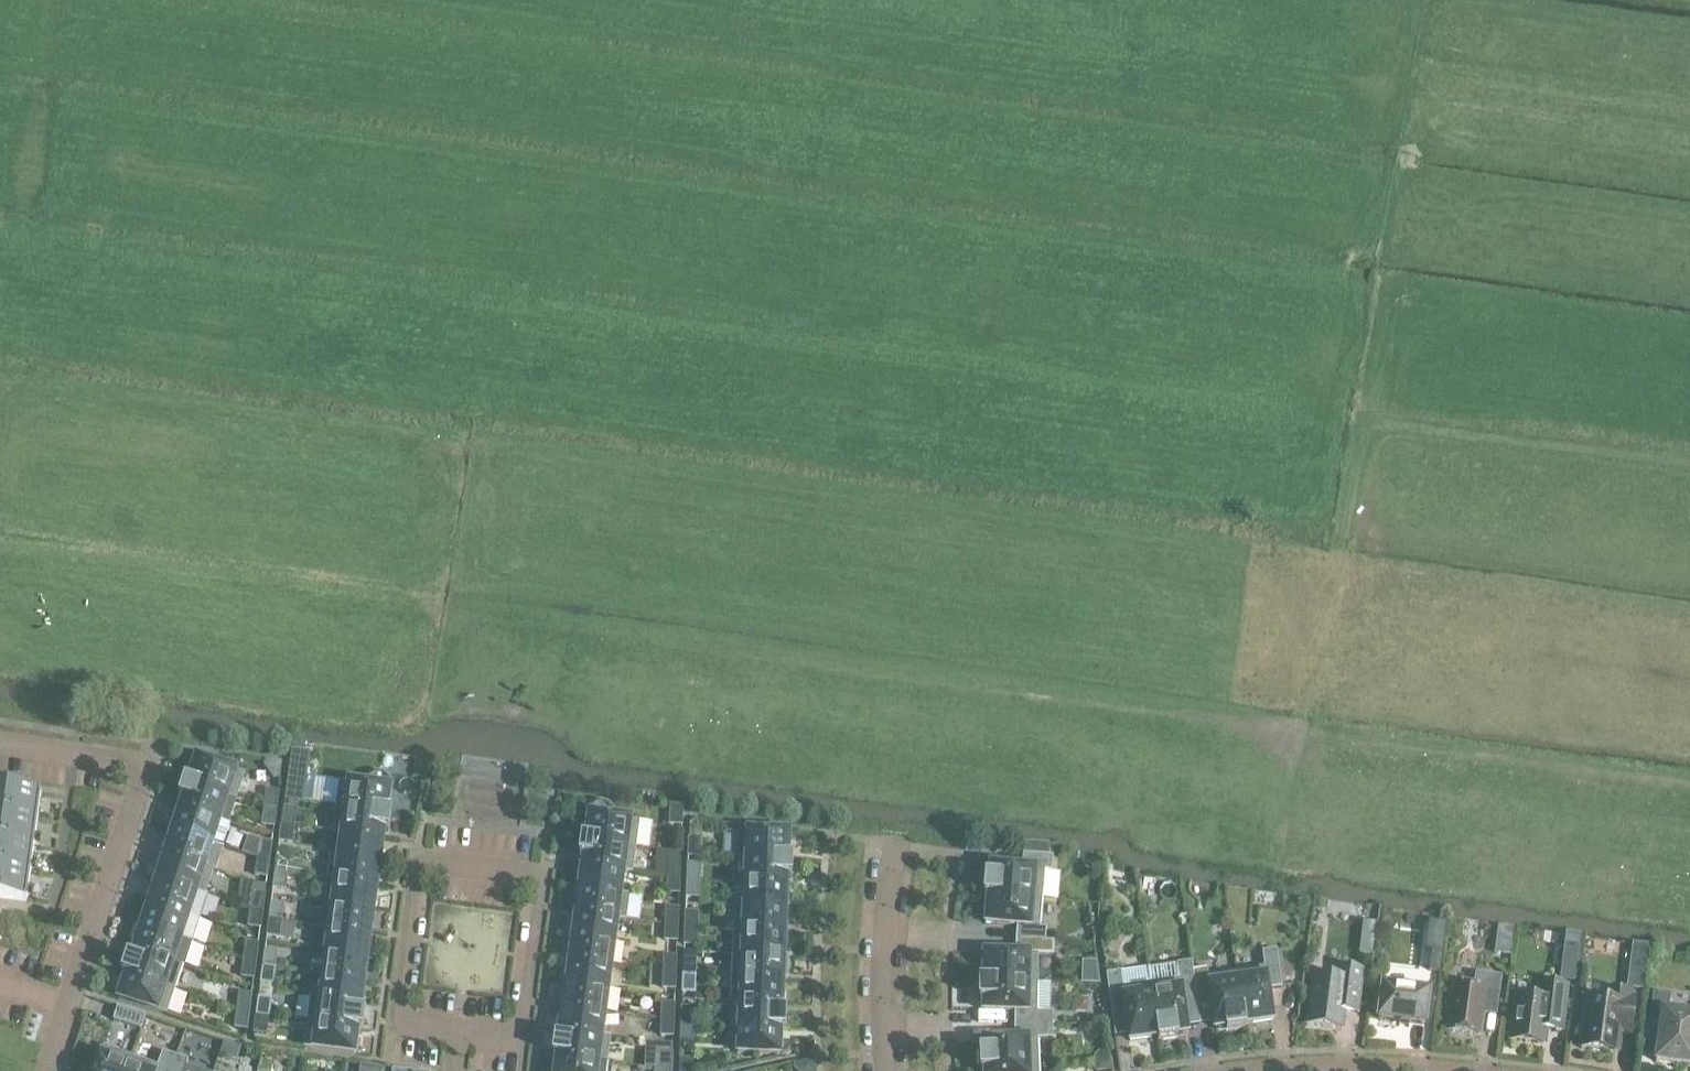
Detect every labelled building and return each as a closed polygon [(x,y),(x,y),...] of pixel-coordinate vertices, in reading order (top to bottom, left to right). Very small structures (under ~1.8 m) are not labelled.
[(185,780),(185,781),(237,798),(245,773),(197,758),(189,782),(185,780)] [(273,779),(280,780),(282,762),(265,760),(264,767),(273,779)] [(388,779),(386,778),(385,776),(383,776),(381,775),(378,774),(377,775),(374,775),(373,776),(371,777),(370,778),(369,779),(368,780),(368,781),(367,783),(367,784),(340,781),(337,807),(386,813),(390,788),(390,786),(390,784),(389,782),(389,780),(388,779)] [(184,798),(181,806),(229,822),(237,798),(185,781),(180,797),(184,798)] [(27,901),(28,893),(42,794),(0,788),(0,898),(27,901)] [(267,790),(265,808),(277,809),(279,792),(267,790)] [(592,809),(589,815),(586,839),(586,840),(636,847),(639,821),(613,818),(612,812),(608,807),(603,804),(597,805),(592,809)] [(229,822),(181,806),(179,814),(174,813),(169,829),(223,847),(231,823),(229,822)] [(333,832),(342,833),(383,838),(384,830),(389,831),(391,814),(386,813),(337,807),(334,829),(333,832)] [(671,807),(670,824),(682,825),(683,807),(671,807)] [(275,826),(277,809),(265,808),(263,825),(275,826)] [(284,808),(282,825),(294,827),(296,810),(284,808)] [(293,843),(294,827),(282,825),(281,841),(293,843)] [(224,847),(223,847),(169,829),(164,845),(168,846),(166,854),(213,870),(216,871),(224,847)] [(739,832),(738,858),(792,860),(792,859),(788,859),(789,834),(739,832)] [(342,833),(339,856),(380,862),(383,838),(342,833)] [(701,838),(689,838),(689,856),(701,856),(701,838)] [(636,847),(588,841),(582,840),(579,856),(584,857),(583,865),(632,872),(636,847)] [(261,841),(258,858),(270,860),(273,843),(261,841)] [(205,893),(213,870),(166,854),(163,862),(159,861),(154,877),(197,891),(205,893)] [(380,862),(339,856),(330,855),(327,879),(336,880),(377,885),(378,877),(382,878),(384,862),(380,862)] [(986,876),(984,895),(1041,899),(1044,871),(1051,872),(1053,857),(1023,855),(1022,869),(991,866),(990,877),(986,876)] [(279,856),(276,872),(288,874),(291,858),(279,856)] [(268,877),(270,860),(258,858),(256,875),(268,877)] [(746,859),(745,883),(787,885),(787,877),(791,877),(792,860),(738,858),(738,859),(746,859)] [(670,859),(669,876),(681,877),(682,860),(670,859)] [(689,864),(688,880),(700,881),(701,864),(689,864)] [(577,873),(575,889),(629,895),(621,893),(624,872),(632,873),(632,872),(583,865),(582,873),(577,873)] [(286,890),(288,874),(276,872),(274,888),(286,890)] [(680,893),(681,877),(669,876),(668,893),(680,893)] [(189,915),(197,891),(154,877),(148,893),(153,894),(150,902),(189,915)] [(336,880),(332,904),(374,909),(377,885),(336,880)] [(688,880),(687,897),(699,898),(700,881),(688,880)] [(786,909),(787,885),(745,883),(744,906),(736,906),(736,907),(786,909)] [(577,904),(576,912),(626,919),(629,895),(575,889),(573,904),(577,904)] [(254,892),(251,909),(263,910),(266,893),(254,892)] [(1017,927),(1016,941),(1045,942),(1046,928),(1038,928),(1041,899),(984,895),(984,896),(988,896),(986,924),(1017,927)] [(143,909),(138,925),(182,939),(189,915),(150,902),(147,910),(143,909)] [(272,904),(270,919),(282,921),(284,905),(272,904)] [(332,904),(329,927),(371,933),(374,909),(332,904)] [(785,933),(786,909),(736,907),(735,931),(785,933)] [(667,908),(667,924),(679,925),(679,909),(667,908)] [(261,928),(263,910),(251,909),(249,926),(261,928)] [(576,912),(573,936),(614,941),(617,919),(626,920),(626,919),(576,912)] [(687,913),(686,928),(698,929),(699,913),(687,913)] [(280,937),(282,921),(270,919),(268,935),(280,937)] [(678,941),(679,925),(667,924),(666,940),(678,941)] [(137,942),(134,950),(174,963),(182,939),(138,925),(133,941),(137,942)] [(1497,939),(1512,941),(1514,928),(1499,926),(1497,939)] [(329,927),(326,951),(367,956),(371,933),(329,927)] [(697,945),(698,929),(686,928),(685,944),(697,945)] [(735,931),(734,954),(788,957),(788,956),(784,956),(785,933),(735,931)] [(1575,982),(1581,935),(1566,933),(1560,980),(1575,982)] [(611,965),(614,941),(573,936),(570,960),(611,965)] [(1054,942),(1045,942),(1016,941),(1016,955),(984,954),(984,982),(979,982),(979,983),(1037,984),(1038,955),(1054,956),(1054,942)] [(247,942),(244,959),(256,961),(259,944),(247,942)] [(1632,945),(1627,988),(1633,989),(1632,990),(1642,991),(1648,947),(1632,945)] [(166,987),(174,963),(134,950),(132,958),(128,956),(122,973),(126,975),(126,974),(166,987)] [(1264,968),(1236,972),(1244,1029),(1245,1029),(1245,1025),(1272,1021),(1268,990),(1282,988),(1277,950),(1262,952),(1264,968)] [(265,951),(263,966),(275,968),(278,952),(265,951)] [(326,951),(323,974),(364,980),(367,956),(326,951)] [(1440,972),(1443,953),(1432,951),(1429,971),(1440,972)] [(734,954),(733,978),(783,980),(783,972),(787,972),(788,957),(734,954)] [(665,956),(664,972),(676,973),(677,957),(665,956)] [(254,978),(256,961),(244,959),(242,977),(254,978)] [(608,989),(611,965),(570,960),(567,983),(608,989)] [(684,960),(684,976),(696,977),(696,961),(684,960)] [(1179,980),(1151,984),(1159,1041),(1177,1039),(1177,1034),(1187,1033),(1185,1017),(1199,1015),(1193,971),(1192,962),(1177,964),(1179,980)] [(275,968),(263,966),(261,982),(273,984),(275,968)] [(1335,979),(1313,976),(1307,1025),(1342,1030),(1345,1012),(1359,1013),(1364,972),(1337,968),(1335,979)] [(1226,1032),(1244,1029),(1236,972),(1208,976),(1207,969),(1193,971),(1199,1015),(1213,1013),(1215,1029),(1226,1028),(1226,1032)] [(676,989),(676,973),(664,972),(663,988),(676,989)] [(1158,1041),(1159,1041),(1151,984),(1123,988),(1121,972),(1106,974),(1112,1012),(1126,1010),(1130,1041),(1158,1037),(1158,1041)] [(166,1014),(174,989),(166,987),(126,974),(126,975),(118,999),(166,1014)] [(361,1003),(364,980),(323,974),(320,998),(361,1003)] [(1475,988),(1455,985),(1448,1032),(1480,1036),(1485,994),(1498,996),(1501,978),(1477,975),(1475,988)] [(695,993),(696,977),(684,976),(683,992),(695,993)] [(782,1004),(783,980),(733,978),(732,1002),(782,1004)] [(605,1012),(608,989),(567,983),(564,1006),(605,1012)] [(1049,984),(1037,984),(979,983),(979,1001),(984,1001),(983,1012),(1015,1012),(1015,1026),(1053,1026),(1053,1012),(1049,1012),(1049,984)] [(1529,998),(1516,997),(1511,1040),(1544,1044),(1547,1026),(1551,1022),(1562,1024),(1567,987),(1544,984),(1543,993),(1533,991),(1530,994),(1529,998)] [(1383,986),(1379,1019),(1425,1025),(1429,992),(1383,986)] [(240,993),(237,1010),(249,1012),(252,995),(240,993)] [(1586,1008),(1582,1008),(1580,1026),(1584,1027),(1581,1049),(1617,1053),(1619,1040),(1628,1041),(1634,999),(1631,998),(1632,996),(1607,993),(1605,1004),(1587,1002),(1586,1008)] [(1653,993),(1649,1022),(1661,1024),(1656,1062),(1689,1067),(1689,1016),(1668,1012),(1670,995),(1653,993)] [(311,997),(308,1023),(358,1029),(362,1029),(364,1012),(360,1012),(361,1003),(320,998),(311,997)] [(256,1016),(268,1018),(271,1000),(259,998),(256,1016)] [(739,1025),(739,1027),(785,1029),(786,1013),(781,1012),(782,1004),(732,1002),(731,1024),(739,1025)] [(663,1004),(662,1019),(674,1019),(675,1004),(663,1004)] [(564,1006),(561,1030),(610,1037),(610,1036),(602,1035),(605,1012),(564,1006)] [(118,1007),(113,1020),(141,1029),(146,1016),(118,1007)] [(682,1008),(681,1025),(694,1025),(694,1008),(682,1008)] [(247,1029),(249,1012),(237,1010),(235,1027),(247,1029)] [(266,1034),(268,1018),(256,1016),(254,1032),(266,1034)] [(673,1036),(674,1019),(662,1019),(661,1036),(673,1036)] [(354,1054),(358,1029),(308,1023),(304,1048),(354,1054)] [(693,1043),(694,1025),(681,1025),(681,1042),(693,1043)] [(1053,1026),(1015,1026),(1015,1040),(983,1041),(984,1052),(980,1052),(980,1070),(983,1070),(985,1070),(1038,1070),(1037,1040),(1053,1039),(1053,1026)] [(785,1030),(785,1029),(739,1027),(738,1053),(780,1055),(781,1030),(785,1030)] [(557,1056),(598,1062),(607,1063),(610,1037),(561,1030),(559,1039),(555,1038),(553,1056),(557,1056)] [(131,1056),(104,1046),(94,1070),(125,1070),(131,1056)] [(131,1056),(125,1070),(170,1070),(176,1056),(163,1051),(157,1067),(131,1056)] [(660,1052),(660,1069),(672,1069),(672,1052),(660,1052)] [(1094,1057),(1095,1070),(1096,1070),(1108,1070),(1107,1052),(1098,1053),(1094,1057)] [(188,1060),(176,1056),(170,1070),(184,1070),(188,1060)] [(598,1062),(557,1056),(555,1070),(597,1070),(598,1062)] [(695,1059),(680,1058),(680,1070),(695,1070),(695,1059)]
